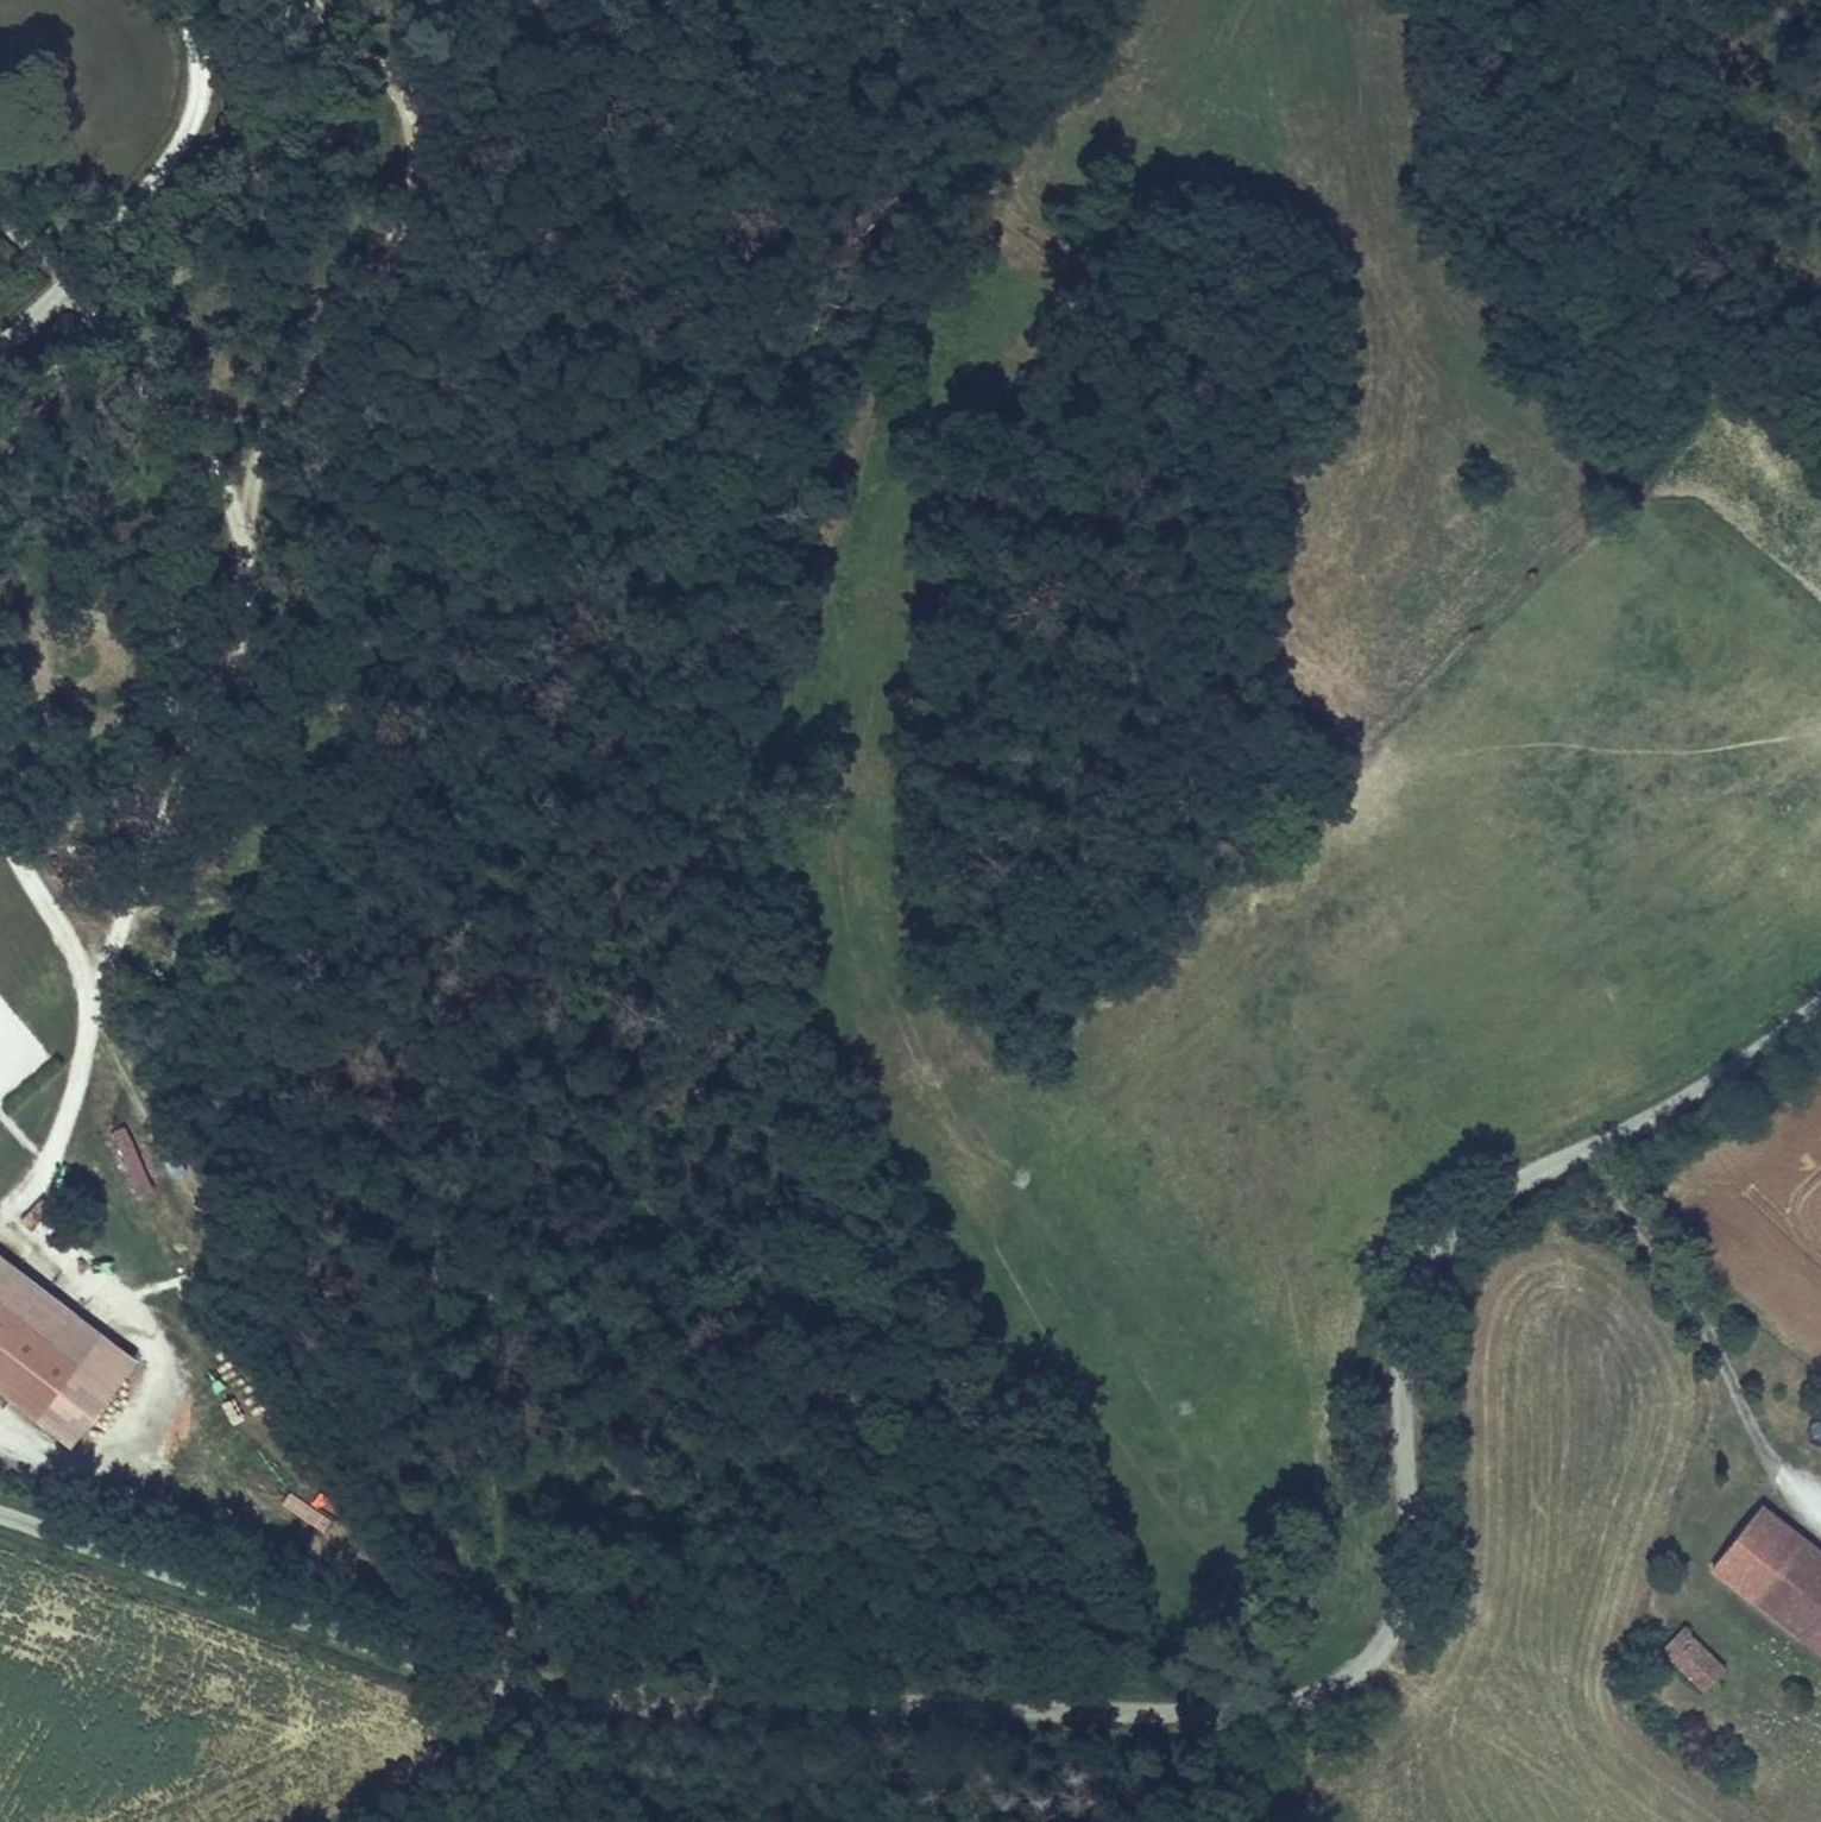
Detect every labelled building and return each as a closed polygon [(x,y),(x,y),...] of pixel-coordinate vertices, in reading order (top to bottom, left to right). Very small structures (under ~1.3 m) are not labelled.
[(54,1054),(0,992),(0,1100),(54,1054)] [(110,1130),(137,1196),(153,1190),(126,1124),(110,1130)] [(71,1448),(139,1361),(0,1258),(0,1393),(71,1448)] [(1712,1571),(1754,1603),(1801,1545),(1757,1512),(1712,1571)] [(1801,1545),(1754,1603),(1820,1655),(1820,1560),(1801,1545)] [(1702,1693),(1720,1674),(1679,1632),(1659,1652),(1702,1693)]
